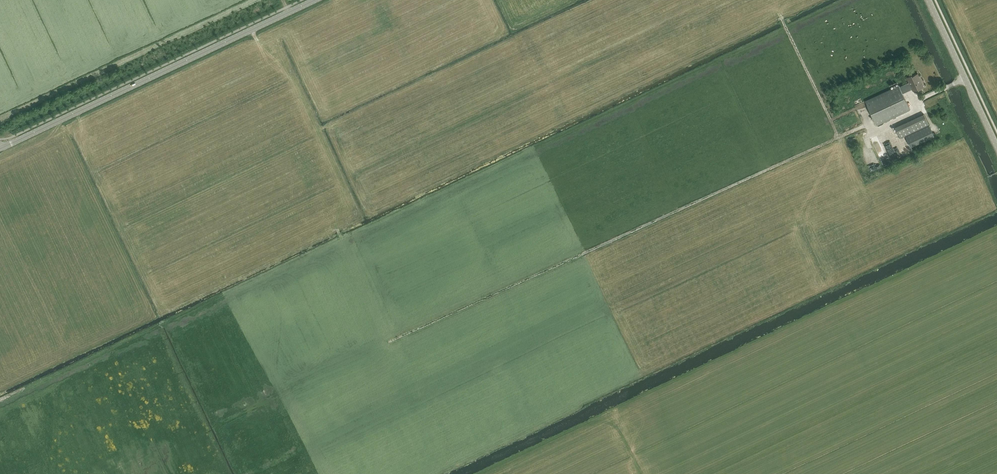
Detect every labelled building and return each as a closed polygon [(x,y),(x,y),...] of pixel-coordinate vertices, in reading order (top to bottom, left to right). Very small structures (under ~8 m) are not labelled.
[(899,87),(898,86),(865,101),(877,126),(910,110),(902,94),(912,89),(913,91),(917,89),(918,90),(924,87),(918,74),(912,76),(912,75),(907,77),(909,82),(899,87)] [(929,125),(924,114),(895,127),(900,138),(906,136),(929,125)] [(929,125),(906,136),(911,147),(934,136),(929,125)] [(879,154),(884,151),(877,137),(872,139),(879,154)]
